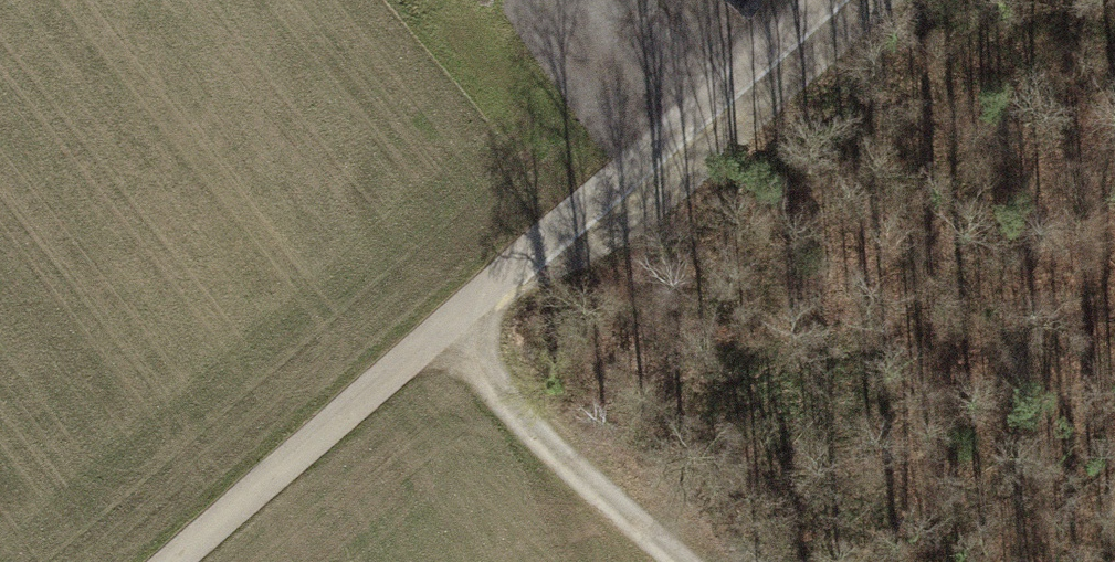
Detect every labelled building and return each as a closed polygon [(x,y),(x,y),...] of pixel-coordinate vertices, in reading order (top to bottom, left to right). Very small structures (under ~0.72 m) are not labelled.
[(735,10),(743,0),(723,0),(735,10)]
